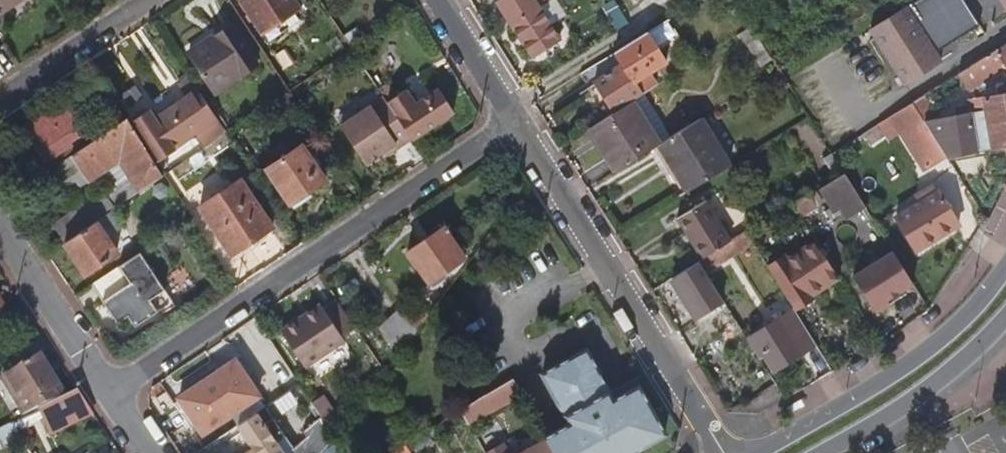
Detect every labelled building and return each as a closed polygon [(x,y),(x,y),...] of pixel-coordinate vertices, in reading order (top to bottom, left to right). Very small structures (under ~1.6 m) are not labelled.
[(20,0),(0,0),(0,13),(20,0)] [(292,0),(241,0),(263,31),(283,17),(291,29),(300,22),(293,11),(297,8),(292,0)] [(496,2),(531,56),(559,39),(549,23),(539,7),(549,0),(499,0),(496,2)] [(539,7),(549,23),(563,16),(554,0),(549,0),(539,7)] [(881,53),(961,2),(960,0),(915,0),(867,30),(881,53)] [(881,53),(901,85),(937,63),(932,54),(976,27),(961,2),(881,53)] [(214,89),(255,62),(230,23),(188,49),(214,89)] [(753,38),(749,31),(738,38),(758,68),(768,62),(753,38)] [(662,68),(643,37),(611,57),(617,67),(630,87),(662,68)] [(1005,68),(1005,69),(1005,44),(933,89),(909,105),(919,119),(942,156),(1005,145),(1005,84),(994,86),(996,95),(966,100),(968,112),(936,119),(926,111),(963,87),(967,93),(1005,68)] [(598,79),(617,67),(611,57),(591,69),(595,75),(598,79)] [(630,87),(617,67),(598,79),(588,85),(590,88),(609,119),(630,106),(638,100),(630,87)] [(176,85),(183,95),(197,87),(190,76),(176,85)] [(296,85),(291,79),(284,83),(289,90),(296,85)] [(412,137),(413,138),(454,111),(439,88),(416,103),(406,88),(397,94),(388,80),(378,86),(384,95),(388,100),(412,137)] [(786,91),(778,80),(767,88),(774,99),(786,91)] [(208,145),(227,132),(220,122),(197,87),(183,95),(150,116),(146,110),(129,122),(163,175),(208,145)] [(388,100),(384,95),(339,125),(364,162),(383,149),(395,141),(398,145),(412,137),(388,100)] [(665,141),(638,100),(630,106),(656,146),(665,141)] [(24,130),(45,162),(47,161),(52,168),(71,156),(90,143),(86,136),(78,124),(64,104),(24,130)] [(896,133),(919,119),(909,105),(897,112),(875,126),(884,140),(896,133)] [(656,146),(630,106),(609,119),(586,133),(613,174),(655,147),(656,146)] [(89,115),(78,124),(86,136),(90,143),(119,124),(113,113),(96,124),(89,115)] [(225,114),(222,120),(229,126),(233,118),(225,114)] [(62,197),(87,180),(95,175),(116,207),(163,175),(129,122),(127,118),(119,124),(90,143),(71,156),(52,168),(46,172),(62,197)] [(942,156),(919,119),(896,133),(923,176),(945,161),(942,156)] [(725,167),(696,121),(665,141),(656,146),(655,147),(684,194),(725,167)] [(884,140),(875,126),(866,132),(875,146),(884,140)] [(395,141),(383,149),(386,153),(398,145),(395,141)] [(985,168),(983,155),(946,161),(953,173),(985,168)] [(300,221),(334,198),(311,164),(276,186),(300,221)] [(860,207),(841,178),(816,193),(829,213),(834,210),(840,220),(860,207)] [(231,255),(271,227),(238,179),(199,207),(231,255)] [(915,207),(933,195),(929,188),(910,200),(915,207)] [(818,204),(812,194),(806,198),(812,208),(818,204)] [(54,226),(64,242),(95,221),(110,211),(99,195),(54,226)] [(796,218),(812,208),(806,198),(804,195),(788,205),(796,218)] [(913,254),(954,228),(933,195),(915,207),(892,221),(913,254)] [(725,244),(700,205),(673,222),(698,261),(700,260),(704,257),(725,244)] [(110,211),(95,221),(105,238),(123,226),(112,209),(110,211)] [(95,221),(64,242),(85,273),(115,253),(105,238),(95,221)] [(461,258),(442,228),(405,252),(424,283),(461,258)] [(710,265),(746,243),(740,235),(725,244),(704,257),(708,263),(710,265)] [(834,279),(811,242),(782,260),(805,297),(834,279)] [(892,293),(908,283),(887,250),(846,276),(869,313),(884,304),(880,297),(891,290),(892,293)] [(149,299),(164,289),(139,251),(91,283),(116,322),(127,315),(134,326),(157,310),(149,299)] [(704,266),(708,263),(704,257),(700,260),(704,266)] [(718,303),(693,264),(666,281),(691,320),(718,303)] [(157,310),(171,301),(164,289),(149,299),(157,310)] [(356,329),(336,300),(323,310),(319,306),(281,332),(304,369),(344,342),(343,339),(356,329)] [(695,327),(722,310),(718,303),(691,320),(695,327)] [(396,357),(399,353),(413,334),(399,313),(378,328),(396,357)] [(799,356),(788,338),(799,331),(790,315),(778,322),(777,320),(747,339),(758,356),(762,354),(773,372),(799,356)] [(812,348),(801,330),(799,331),(788,338),(799,356),(812,348)] [(34,412),(67,394),(41,355),(9,378),(20,395),(14,399),(24,417),(34,412)] [(238,427),(264,409),(256,397),(258,396),(234,360),(177,398),(202,435),(230,415),(238,427)] [(663,437),(635,390),(609,405),(583,361),(542,385),(568,430),(542,446),(546,452),(637,452),(663,437)] [(20,395),(9,378),(4,381),(14,399),(20,395)] [(293,389),(287,379),(266,393),(272,403),(293,389)] [(534,432),(505,384),(454,414),(460,425),(504,399),(522,430),(514,435),(518,442),(534,432)] [(93,413),(77,389),(67,394),(34,412),(40,423),(48,437),(93,413)] [(749,415),(744,407),(735,412),(749,415)] [(264,409),(238,427),(229,433),(243,452),(294,452),(264,409)] [(19,435),(40,423),(34,412),(24,417),(12,424),(19,435)] [(320,418),(335,440),(342,430),(330,412),(320,418)] [(333,442),(318,420),(301,438),(306,441),(295,452),(323,452),(333,442)] [(12,424),(0,430),(0,451),(11,446),(10,444),(21,438),(19,435),(12,424)]
